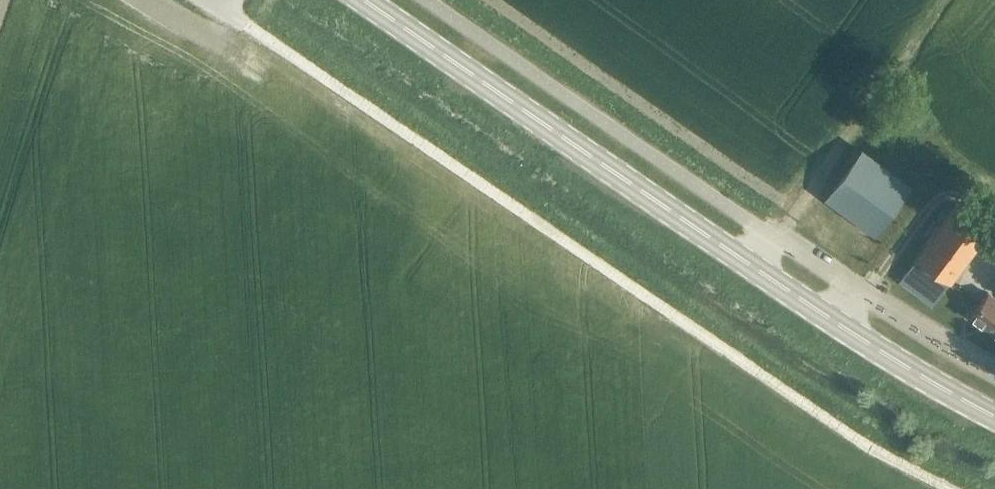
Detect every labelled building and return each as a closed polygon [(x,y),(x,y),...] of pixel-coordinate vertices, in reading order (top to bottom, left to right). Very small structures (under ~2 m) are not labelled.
[(932,305),(988,229),(954,204),(898,280),(932,305)] [(987,292),(970,317),(994,335),(994,298),(987,292)]
